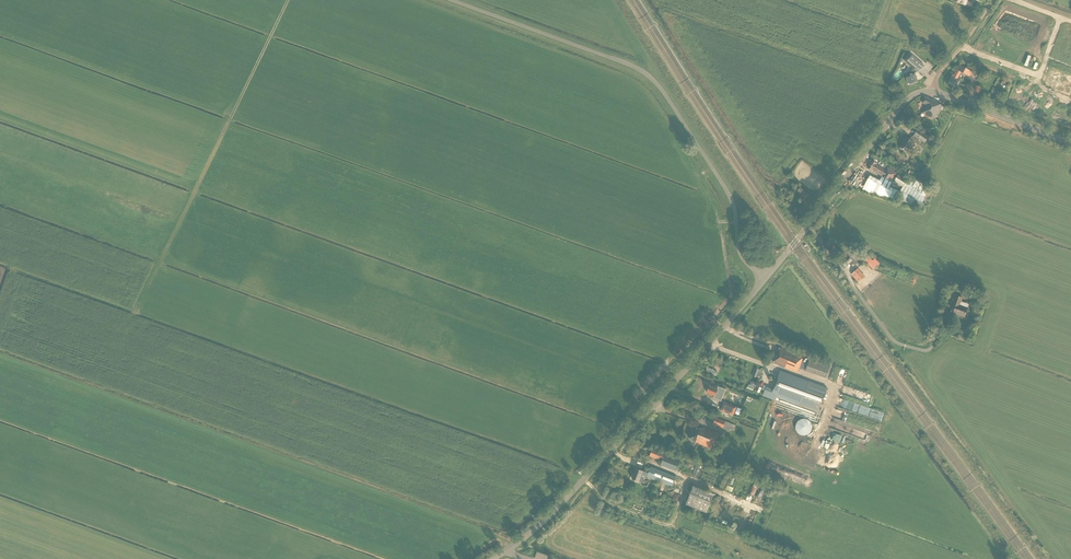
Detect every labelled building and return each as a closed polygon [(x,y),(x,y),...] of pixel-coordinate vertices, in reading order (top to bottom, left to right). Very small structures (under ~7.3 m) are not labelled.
[(918,72),(924,65),(910,53),(904,60),(913,68),(910,72),(910,74),(906,75),(908,83),(908,84),(909,84),(917,81),(915,73),(916,72),(917,71),(918,72)] [(960,64),(955,72),(954,72),(950,82),(958,86),(961,78),(958,77),(961,71),(969,76),(972,71),(960,64)] [(1056,90),(1057,87),(1061,88),(1060,92),(1070,96),(1070,78),(1057,73),(1056,75),(1050,73),(1046,85),(1052,87),(1051,89),(1056,90)] [(935,119),(942,105),(937,103),(938,102),(925,97),(922,102),(923,103),(922,105),(924,106),(921,113),(935,119)] [(906,136),(900,146),(899,147),(900,148),(899,148),(902,150),(903,149),(906,152),(913,141),(922,147),(929,136),(918,129),(914,135),(913,136),(910,139),(906,136)] [(899,172),(898,173),(887,166),(886,169),(872,160),(868,167),(902,188),(903,186),(909,190),(915,181),(909,177),(908,178),(899,172)] [(796,171),(808,183),(821,171),(812,162),(809,165),(806,162),(796,171)] [(873,181),(868,178),(863,189),(873,194),(874,191),(883,195),(884,194),(889,197),(890,196),(895,199),(898,194),(892,191),(894,188),(875,178),(873,181)] [(898,199),(921,209),(924,202),(925,203),(932,188),(926,185),(921,196),(909,191),(908,193),(902,190),(898,199)] [(808,193),(801,187),(798,190),(804,197),(808,193)] [(850,253),(848,255),(847,255),(843,251),(839,255),(843,259),(842,260),(847,265),(849,263),(851,265),(854,262),(852,260),(853,260),(851,258),(853,256),(850,253)] [(866,266),(868,268),(877,261),(875,258),(866,266)] [(857,269),(852,274),(859,282),(865,277),(857,269)] [(955,295),(954,299),(952,305),(955,307),(953,312),(964,316),(967,307),(960,305),(962,298),(955,295)] [(798,372),(804,357),(780,347),(773,362),(780,365),(780,366),(798,372)] [(826,378),(830,367),(810,359),(805,370),(826,378)] [(776,399),(777,396),(818,411),(827,388),(781,371),(774,392),(769,391),(767,396),(776,399)] [(721,394),(722,391),(718,389),(710,385),(707,392),(715,395),(716,392),(721,394)] [(858,395),(872,399),(875,392),(860,388),(858,395)] [(723,402),(720,411),(732,415),(735,407),(723,402)] [(852,402),(851,407),(871,411),(872,406),(852,402)] [(850,414),(849,417),(867,424),(868,420),(850,414)] [(715,417),(713,424),(730,430),(732,424),(715,417)] [(807,435),(809,434),(811,432),(812,429),(812,427),(812,424),(811,422),(809,420),(807,419),(804,418),(802,419),(799,420),(798,421),(796,423),(795,426),(795,428),(796,431),(797,433),(799,434),(802,435),(804,435),(807,435)] [(717,438),(719,434),(703,427),(702,429),(694,425),(689,437),(694,439),(693,441),(714,449),(719,439),(717,438)] [(681,459),(665,453),(653,448),(650,455),(663,460),(661,463),(676,469),(681,459)] [(705,467),(700,465),(695,477),(700,479),(705,467)] [(672,487),(676,476),(651,466),(648,473),(643,471),(636,468),(632,478),(639,481),(642,475),(647,477),(672,487)] [(731,475),(727,489),(733,491),(738,477),(731,475)] [(694,486),(687,504),(707,512),(715,494),(694,486)] [(730,524),(737,504),(730,502),(724,522),(730,524)]
